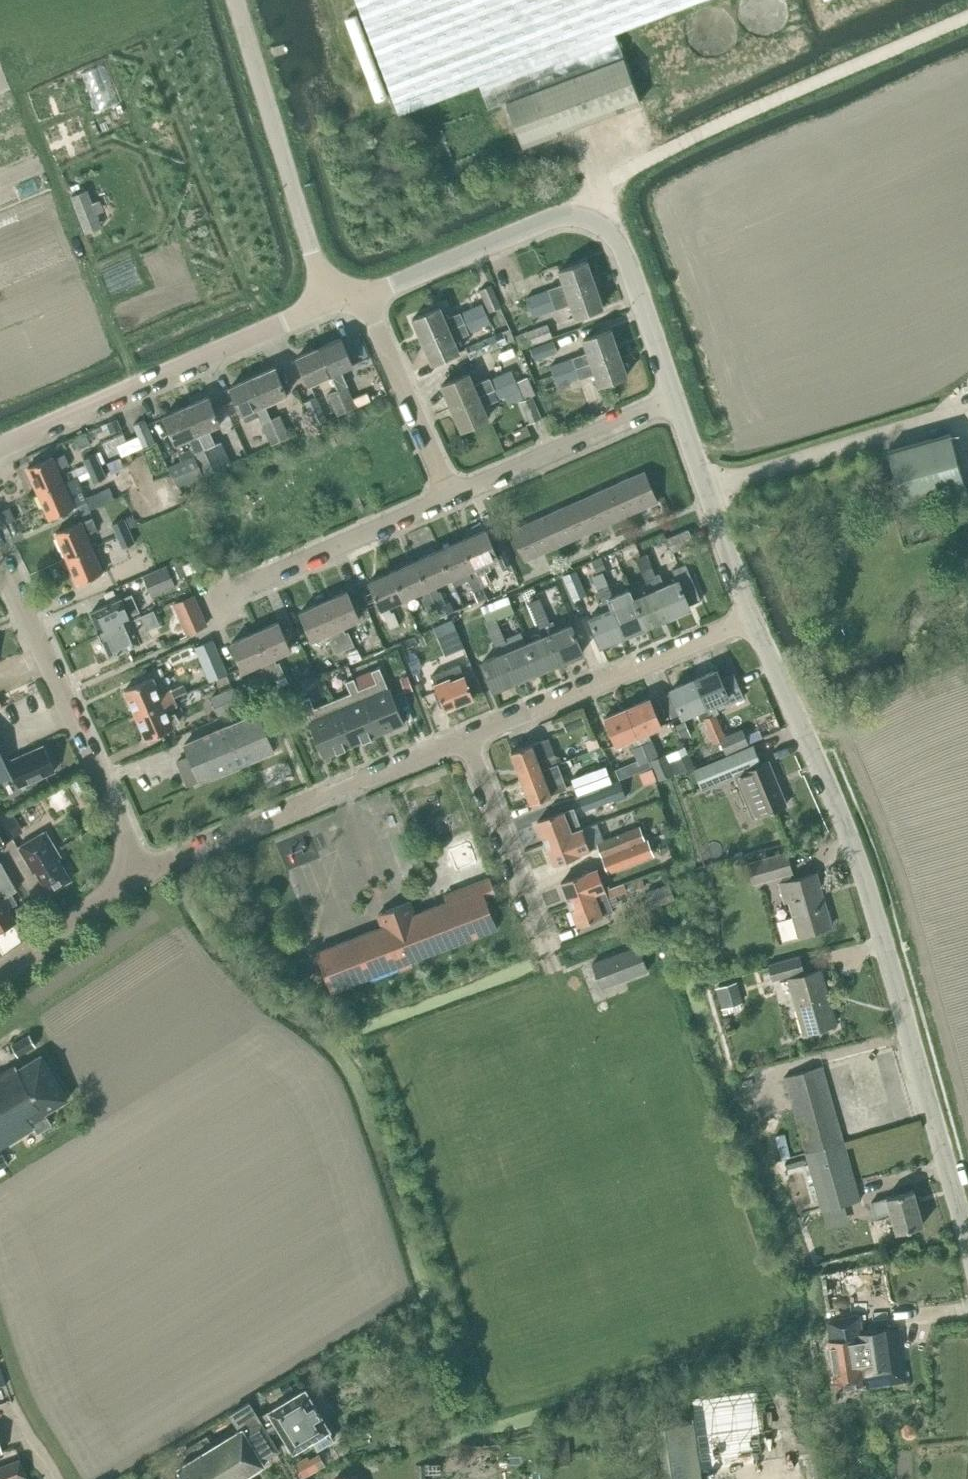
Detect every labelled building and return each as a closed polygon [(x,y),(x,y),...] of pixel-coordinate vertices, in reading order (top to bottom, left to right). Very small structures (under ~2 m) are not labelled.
[(356,0),(385,76),(399,114),(479,84),(488,108),(505,101),(522,146),(640,101),(631,76),(615,33),(702,0),(356,0)] [(389,95),(359,15),(349,19),(378,99),(389,95)] [(97,103),(119,96),(107,59),(85,66),(97,103)] [(72,195),(87,233),(101,228),(96,215),(86,190),(72,195)] [(595,283),(587,260),(559,270),(563,283),(548,288),(548,290),(526,297),(529,307),(595,283)] [(575,316),(603,306),(595,283),(529,307),(533,316),(555,308),(555,309),(571,304),(575,316)] [(500,306),(490,284),(479,289),(489,311),(500,306)] [(412,318),(422,340),(486,312),(482,303),(445,319),(440,306),(412,318)] [(422,340),(432,363),(459,351),(454,339),(469,333),(469,332),(490,323),(486,312),(422,340)] [(552,336),(548,324),(525,333),(514,336),(519,348),(552,336)] [(471,359),(497,347),(509,342),(515,340),(510,328),(466,346),(471,359)] [(619,352),(611,329),(583,339),(587,352),(572,357),(572,358),(550,366),(553,375),(619,352)] [(341,370),(353,364),(341,337),(319,347),(331,374),(337,389),(346,385),(347,384),(341,370)] [(530,348),(535,359),(558,351),(554,340),(530,348)] [(331,374),(319,347),(296,357),(308,384),(331,374)] [(599,385),(627,375),(619,352),(553,375),(557,385),(579,377),(580,378),(595,373),(599,385)] [(522,365),(475,386),(469,373),(442,385),(451,407),(515,379),(526,374),(522,365)] [(275,367),(252,376),(265,404),(287,394),(275,367)] [(258,416),(262,422),(272,444),(281,440),(271,418),(265,404),(252,376),(230,386),(242,414),(246,422),(258,416)] [(483,404),(498,398),(519,388),(524,398),(536,393),(528,376),(516,381),(515,379),(451,407),(461,429),(488,417),(483,404)] [(356,407),(346,385),(337,389),(347,411),(356,407)] [(347,411),(337,389),(328,393),(338,415),(347,411)] [(541,418),(532,395),(520,400),(530,422),(541,418)] [(220,423),(214,409),(208,396),(186,406),(205,448),(214,470),(223,466),(231,463),(229,457),(221,441),(215,443),(208,429),(220,423)] [(305,401),(314,423),(326,418),(316,396),(305,401)] [(189,437),(197,456),(196,456),(192,448),(178,454),(181,460),(168,466),(177,486),(182,484),(205,474),(214,470),(205,448),(186,406),(164,416),(176,443),(189,437)] [(133,424),(138,436),(127,441),(122,442),(116,445),(119,453),(121,457),(143,448),(143,447),(155,442),(146,419),(133,424)] [(901,504),(964,486),(949,433),(887,451),(901,504)] [(101,465),(95,453),(83,458),(89,470),(101,465)] [(27,468),(38,493),(63,481),(58,470),(68,466),(63,454),(53,458),(52,456),(27,468)] [(94,482),(106,476),(101,465),(89,470),(94,482)] [(624,516),(657,501),(644,471),(611,486),(624,516)] [(73,477),(63,481),(38,493),(49,518),(74,507),(88,501),(77,476),(73,477)] [(591,530),(624,516),(611,486),(578,501),(591,530)] [(109,487),(98,491),(103,503),(114,498),(109,487)] [(546,516),(558,545),(591,530),(578,501),(546,516)] [(512,530),(525,560),(558,545),(546,516),(545,516),(512,530)] [(93,517),(81,522),(81,521),(55,532),(66,557),(92,546),(86,532),(97,527),(93,517)] [(112,523),(117,535),(129,530),(124,518),(112,523)] [(493,546),(485,529),(462,539),(483,586),(491,583),(486,571),(490,569),(487,561),(498,557),(493,546)] [(672,551),(694,542),(689,529),(666,538),(672,551)] [(123,547),(134,542),(129,530),(117,535),(123,547)] [(462,539),(439,550),(451,577),(455,586),(469,579),(474,590),(478,601),(487,597),(482,587),(483,586),(462,539)] [(502,542),(493,546),(498,557),(502,567),(511,563),(502,542)] [(92,546),(66,557),(66,558),(78,583),(103,571),(92,546)] [(434,584),(451,577),(439,550),(416,560),(436,607),(446,603),(440,590),(437,591),(434,584)] [(637,557),(642,570),(651,566),(646,554),(641,555),(637,557)] [(601,557),(592,561),(596,572),(602,569),(603,571),(606,570),(603,564),(601,557)] [(183,564),(187,574),(196,570),(192,560),(183,564)] [(416,560),(393,570),(405,598),(422,590),(424,597),(422,598),(428,611),(436,607),(416,560)] [(178,563),(169,566),(174,579),(183,576),(178,563)] [(656,578),(651,566),(642,570),(647,582),(652,580),(667,617),(690,607),(688,605),(701,600),(686,563),(672,569),(677,580),(664,586),(660,576),(656,578)] [(152,594),(175,585),(167,566),(144,575),(152,594)] [(388,605),(405,598),(393,570),(369,580),(390,628),(399,624),(394,611),(391,612),(388,605)] [(576,571),(564,576),(574,598),(585,594),(576,571)] [(593,576),(598,588),(607,584),(602,572),(593,576)] [(631,588),(630,589),(645,626),(667,617),(652,580),(647,582),(642,584),(646,593),(635,598),(631,588)] [(601,644),(623,635),(608,598),(612,596),(607,584),(598,588),(603,600),(599,602),(603,611),(589,617),(601,644)] [(645,626),(630,589),(612,596),(608,598),(623,635),(645,626)] [(359,618),(347,590),(324,601),(345,648),(354,644),(348,631),(345,632),(342,625),(343,625),(359,618)] [(97,628),(100,634),(131,620),(129,615),(139,611),(132,594),(121,599),(121,598),(90,612),(98,628),(97,628)] [(174,604),(179,616),(186,633),(206,624),(194,595),(174,603),(174,604)] [(530,602),(535,614),(544,610),(538,598),(530,602)] [(332,638),(329,639),(335,652),(345,648),(324,601),(300,611),(305,623),(312,639),(326,633),(329,631),(332,638)] [(495,602),(485,606),(490,618),(486,620),(491,632),(500,628),(495,616),(500,614),(495,602)] [(151,638),(148,630),(160,624),(155,612),(154,609),(141,615),(131,620),(100,634),(102,640),(103,640),(110,656),(141,642),(140,642),(151,638)] [(548,634),(560,662),(582,652),(571,625),(557,630),(553,620),(549,622),(544,610),(535,614),(540,626),(544,624),(548,634)] [(439,643),(458,635),(452,619),(433,627),(439,643)] [(278,621),(255,632),(276,679),(285,675),(279,662),(276,663),(273,656),(290,649),(278,621)] [(500,629),(500,628),(491,632),(496,644),(491,646),(495,656),(482,661),(494,689),(516,680),(501,643),(505,641),(503,636),(500,629)] [(266,684),(276,679),(255,632),(231,642),(243,670),(260,662),(263,669),(260,670),(266,684)] [(538,671),(526,643),(515,648),(509,633),(503,636),(505,641),(501,643),(516,680),(538,671)] [(538,671),(560,661),(548,634),(526,643),(538,671)] [(212,637),(194,645),(200,656),(207,675),(218,670),(219,675),(226,672),(220,658),(217,649),(212,637)] [(156,642),(158,648),(166,645),(163,638),(156,642)] [(473,697),(459,663),(431,675),(438,690),(434,691),(441,706),(444,705),(445,709),(473,697)] [(380,667),(371,670),(376,682),(358,689),(378,735),(404,724),(380,667)] [(716,669),(694,678),(709,715),(704,719),(709,729),(720,724),(715,713),(719,712),(717,708),(743,697),(733,674),(720,679),(716,669)] [(412,689),(406,675),(400,677),(405,692),(412,689)] [(153,676),(125,689),(136,714),(173,698),(170,689),(160,694),(153,676)] [(350,692),(332,700),(352,746),(378,735),(358,689),(354,678),(346,681),(350,692)] [(704,719),(709,715),(694,678),(671,688),(683,716),(696,710),(701,720),(704,719)] [(281,708),(297,701),(291,686),(275,693),(281,708)] [(241,705),(234,688),(211,698),(218,715),(241,705)] [(325,757),(352,746),(332,700),(314,708),(309,696),(301,700),(325,757)] [(174,726),(167,709),(177,705),(173,698),(136,714),(146,738),(174,726)] [(649,698),(627,707),(649,760),(658,756),(648,730),(660,725),(649,698)] [(627,707),(604,717),(616,744),(629,739),(639,763),(639,764),(649,760),(627,707)] [(264,728),(276,722),(270,708),(184,744),(200,781),(274,750),(264,728)] [(562,718),(567,731),(585,724),(580,711),(562,718)] [(676,724),(677,728),(682,740),(687,738),(691,736),(684,720),(676,724)] [(720,740),(726,738),(725,736),(720,724),(709,729),(714,742),(720,740)] [(750,726),(725,736),(726,738),(720,740),(726,753),(756,740),(750,726)] [(595,736),(584,741),(588,751),(599,746),(595,736)] [(532,743),(511,751),(521,777),(557,763),(554,755),(554,754),(538,761),(532,743)] [(753,818),(786,804),(768,760),(761,763),(754,745),(713,762),(722,783),(736,777),(753,818)] [(14,773),(21,788),(55,773),(44,747),(6,764),(0,751),(0,779),(14,773)] [(675,772),(674,773),(676,776),(694,767),(688,753),(670,761),(675,772)] [(651,761),(652,765),(659,780),(674,773),(675,772),(670,761),(666,754),(659,757),(651,761)] [(557,763),(521,777),(530,802),(551,794),(567,788),(561,771),(557,763)] [(612,782),(607,769),(572,782),(577,795),(612,782)] [(579,797),(584,810),(606,801),(626,794),(621,781),(579,797)] [(581,828),(576,816),(572,808),(563,812),(563,811),(537,821),(546,842),(581,828)] [(13,837),(0,816),(0,845),(13,837)] [(640,826),(597,842),(602,855),(645,839),(640,826)] [(589,849),(581,828),(546,842),(554,863),(589,849)] [(60,856),(45,830),(18,847),(33,872),(36,871),(48,892),(71,879),(58,858),(60,856)] [(770,845),(781,841),(777,831),(766,835),(770,845)] [(633,845),(603,856),(608,871),(639,860),(633,845)] [(753,882),(782,874),(784,882),(780,883),(785,901),(789,899),(794,915),(782,919),(779,924),(782,937),(786,938),(830,926),(815,873),(792,879),(790,872),(792,871),(786,852),(748,863),(753,882)] [(15,919),(8,907),(16,902),(11,894),(18,890),(1,860),(0,861),(0,928),(15,919)] [(561,882),(569,902),(605,890),(604,889),(596,868),(561,882)] [(383,926),(318,951),(333,990),(496,927),(484,895),(495,891),(489,877),(456,890),(458,896),(415,913),(410,901),(384,911),(378,914),(383,926)] [(638,891),(640,890),(646,888),(642,879),(637,880),(627,884),(630,892),(637,889),(638,891)] [(627,891),(624,884),(624,882),(605,890),(569,902),(577,924),(603,914),(602,913),(612,910),(609,902),(608,899),(627,891)] [(652,906),(675,898),(669,883),(646,891),(652,906)] [(638,945),(592,963),(602,988),(648,970),(638,945)] [(773,979),(804,971),(799,955),(768,964),(773,979)] [(804,1032),(835,1023),(820,970),(789,979),(780,981),(780,982),(790,979),(804,1032)] [(722,1008),(724,1014),(741,1008),(740,1003),(743,1002),(736,982),(716,988),(722,1008)] [(18,1055),(36,1044),(30,1034),(12,1044),(18,1055)] [(18,1068),(16,1064),(0,1073),(0,1147),(34,1126),(38,1132),(52,1124),(46,1114),(44,1112),(68,1098),(41,1054),(18,1068)] [(822,1065),(784,1076),(805,1153),(844,1142),(822,1065)] [(821,1210),(844,1204),(860,1200),(844,1142),(805,1153),(821,1210)] [(797,1152),(798,1155),(786,1158),(788,1167),(807,1162),(804,1150),(797,1152)] [(9,1164),(2,1153),(0,1155),(0,1169),(9,1164)] [(896,1231),(923,1224),(913,1189),(886,1196),(886,1197),(871,1202),(875,1216),(890,1212),(896,1231)] [(898,1326),(862,1332),(859,1314),(827,1320),(830,1339),(828,1340),(836,1388),(863,1383),(864,1386),(893,1382),(894,1382),(906,1380),(898,1326)] [(396,1329),(390,1339),(402,1347),(408,1337),(396,1329)] [(304,1388),(259,1416),(270,1434),(280,1428),(287,1441),(286,1444),(289,1450),(292,1449),(293,1451),(312,1439),(318,1448),(333,1438),(328,1430),(329,1429),(328,1427),(320,1414),(321,1413),(315,1403),(314,1404),(305,1391),(306,1390),(304,1389),(304,1388)] [(177,1467),(178,1469),(179,1469),(183,1476),(183,1477),(184,1478),(185,1478),(237,1478),(269,1459),(267,1456),(279,1449),(270,1434),(259,1416),(250,1401),(231,1413),(231,1414),(240,1428),(213,1445),(187,1460),(178,1466),(178,1467),(177,1467)] [(772,1402),(693,1413),(694,1420),(699,1453),(778,1441),(772,1402)] [(694,1420),(636,1429),(644,1478),(703,1478),(699,1453),(694,1420)] [(397,1448),(392,1429),(382,1431),(387,1451),(397,1448)] [(552,1464),(570,1463),(569,1431),(550,1432),(552,1464)] [(309,1475),(317,1470),(308,1455),(293,1464),(301,1478),(302,1478),(309,1475)] [(20,1458),(0,1466),(0,1478),(19,1478),(27,1476),(20,1458)]
